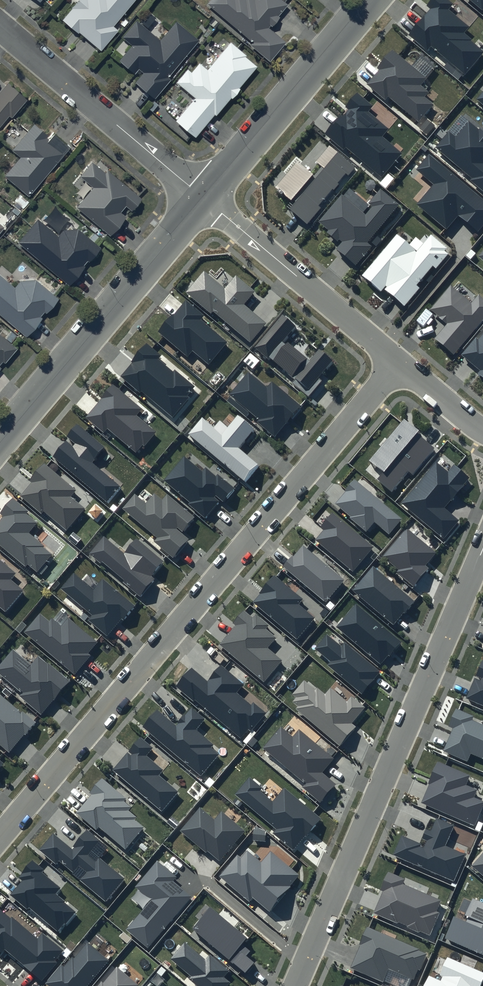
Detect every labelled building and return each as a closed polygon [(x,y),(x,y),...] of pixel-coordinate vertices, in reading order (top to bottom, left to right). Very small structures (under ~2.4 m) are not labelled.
[(62,18),(100,48),(116,28),(113,25),(133,0),(76,0),(62,18)] [(284,0),(207,0),(205,3),(252,40),(250,44),(269,59),(284,40),(267,26),(286,2),(284,0)] [(449,0),(432,0),(427,6),(430,8),(407,35),(427,51),(430,47),(465,75),(482,53),(482,51),(471,41),(471,40),(463,33),(469,27),(447,9),(452,3),(449,0)] [(482,10),(482,0),(470,0),(482,10)] [(198,39),(175,20),(160,38),(136,18),(122,36),(131,44),(119,59),(134,71),(138,67),(143,71),(134,81),(154,98),(170,79),(167,76),(198,39)] [(256,63),(229,42),(207,68),(198,61),(190,71),(186,68),(175,82),(193,96),(174,119),(196,136),(256,63)] [(425,78),(392,50),(377,68),(379,69),(366,84),(386,101),(389,98),(418,122),(433,105),(424,97),(428,92),(419,85),(425,78)] [(8,114),(10,116),(26,98),(7,81),(0,89),(0,124),(8,114)] [(372,106),(356,92),(321,133),(343,151),(346,147),(381,177),(401,154),(381,137),(388,129),(368,111),(372,106)] [(469,120),(456,135),(450,130),(435,147),(472,178),(470,180),(482,192),(482,131),(469,120)] [(3,174),(28,195),(69,146),(53,133),(50,136),(33,122),(11,148),(19,155),(3,174)] [(355,167),(329,145),(316,161),(324,168),(289,209),(307,223),(355,167)] [(429,153),(416,169),(434,184),(417,204),(446,229),(458,215),(478,231),(482,225),(482,198),(429,153)] [(91,186),(75,205),(110,234),(125,215),(120,211),(125,204),(131,209),(141,197),(106,168),(104,171),(91,160),(79,175),(91,186)] [(312,174),(297,161),(275,187),(291,200),(312,174)] [(400,204),(380,188),(367,203),(372,206),(365,214),(342,194),(319,221),(329,230),(327,232),(341,243),(336,249),(356,265),(373,245),(369,241),(400,204)] [(36,217),(16,241),(68,285),(85,265),(83,264),(87,259),(88,260),(100,246),(78,227),(63,228),(58,234),(36,217)] [(447,247),(430,233),(416,250),(397,235),(363,276),(381,290),(383,288),(405,305),(419,288),(417,285),(433,266),(436,269),(449,254),(445,250),(447,247)] [(254,291),(235,275),(224,288),(204,271),(186,293),(211,313),(212,311),(250,342),(266,323),(243,304),(254,291)] [(25,336),(40,319),(37,317),(43,310),(45,312),(58,297),(35,278),(20,279),(14,286),(0,274),(0,314),(25,336)] [(451,286),(430,310),(447,323),(434,338),(454,355),(482,320),(482,297),(479,294),(471,303),(451,286)] [(204,315),(186,300),(174,314),(173,313),(157,331),(187,356),(192,350),(208,363),(227,342),(200,319),(204,315)] [(296,325),(281,313),(252,347),(268,360),(269,358),(295,380),(293,382),(308,395),(321,381),(318,378),(332,362),(319,351),(310,362),(284,340),(296,325)] [(1,360),(3,362),(16,347),(0,333),(0,361),(1,360)] [(478,339),(476,337),(461,355),(480,371),(477,374),(482,379),(482,334),(478,339)] [(161,355),(146,342),(131,361),(133,362),(121,376),(139,391),(141,390),(172,416),(196,386),(175,368),(172,371),(158,359),(161,355)] [(267,388),(248,372),(229,394),(258,419),(255,422),(275,438),(302,406),(272,382),(267,388)] [(143,408),(113,383),(84,417),(104,433),(107,428),(135,452),(142,444),(144,446),(157,431),(137,415),(143,408)] [(254,429),(238,415),(222,434),(202,417),(188,434),(245,482),(259,466),(237,448),(254,429)] [(420,432),(404,419),(369,460),(383,471),(377,479),(392,491),(408,472),(412,475),(435,449),(418,435),(420,432)] [(105,447),(77,424),(67,436),(76,444),(73,448),(65,441),(52,457),(107,504),(122,487),(93,462),(105,447)] [(202,472),(184,457),(165,480),(191,502),(189,504),(205,517),(219,499),(223,503),(236,488),(218,473),(215,475),(206,467),(202,472)] [(78,489),(44,461),(28,480),(30,483),(20,495),(41,513),(43,511),(66,530),(85,508),(71,497),(78,489)] [(447,472),(436,462),(402,502),(444,537),(459,520),(444,508),(470,477),(454,464),(447,472)] [(401,519),(355,479),(334,502),(352,517),(350,519),(366,533),(374,522),(388,534),(401,519)] [(195,517),(167,494),(162,499),(154,492),(146,502),(135,493),(122,509),(157,538),(155,541),(174,557),(189,539),(181,533),(195,517)] [(13,499),(1,513),(4,516),(0,521),(0,545),(25,566),(27,564),(37,572),(52,555),(43,548),(45,546),(29,532),(37,522),(26,513),(28,511),(13,499)] [(373,547),(332,513),(320,527),(324,530),(316,540),(353,571),(373,547)] [(435,553),(406,528),(382,555),(398,569),(396,572),(413,587),(429,569),(424,565),(435,553)] [(165,562),(136,538),(125,552),(104,534),(88,553),(100,563),(102,560),(125,580),(123,582),(141,596),(156,579),(153,576),(165,562)] [(344,580),(302,545),(283,567),(325,602),(344,580)] [(0,560),(0,608),(6,613),(25,591),(11,579),(16,573),(0,560)] [(415,601),(373,566),(353,590),(394,625),(415,601)] [(93,590),(73,573),(61,588),(92,614),(87,619),(107,636),(121,619),(123,621),(135,606),(103,579),(93,590)] [(302,599),(275,576),(252,602),(297,640),(316,618),(299,604),(302,599)] [(401,642),(356,604),(336,627),(381,665),(401,642)] [(252,618),(244,610),(233,623),(236,625),(219,645),(264,682),(282,660),(267,648),(276,637),(266,629),(269,625),(256,614),(252,618)] [(97,642),(68,618),(61,626),(52,619),(49,622),(40,614),(24,632),(74,674),(91,655),(89,653),(97,642)] [(341,646),(326,634),(314,648),(330,661),(327,664),(362,694),(381,672),(344,642),(341,646)] [(13,649),(0,664),(0,674),(22,693),(19,696),(40,714),(68,681),(38,656),(31,664),(13,649)] [(482,660),(476,676),(481,678),(480,681),(475,678),(466,698),(482,706),(482,660)] [(245,685),(221,664),(206,680),(191,667),(176,686),(193,700),(195,698),(241,737),(248,729),(251,732),(267,713),(253,701),(250,704),(238,693),(245,685)] [(364,707),(351,696),(346,701),(330,688),(326,693),(318,686),(315,689),(304,680),(292,694),(296,698),(293,702),(298,706),(295,709),(339,746),(355,727),(351,723),(364,707)] [(0,694),(0,744),(9,752),(24,734),(26,735),(37,722),(22,710),(21,712),(0,694)] [(205,719),(191,707),(175,725),(156,709),(141,727),(200,777),(219,754),(211,747),(214,744),(196,729),(205,719)] [(456,709),(448,727),(453,729),(443,751),(467,761),(471,753),(482,758),(482,725),(472,720),(474,716),(456,709)] [(333,759),(299,730),(293,738),(280,727),(262,748),(304,783),(301,786),(320,802),(336,784),(322,773),(333,759)] [(153,747),(139,736),(111,769),(161,812),(178,792),(159,776),(163,770),(146,756),(153,747)] [(438,762),(420,803),(475,826),(482,808),(482,801),(474,797),(477,789),(466,785),(469,776),(438,762)] [(262,788),(250,777),(235,794),(276,830),(273,833),(293,850),(321,818),(284,786),(272,801),(260,790),(262,788)] [(127,799),(102,778),(90,793),(91,794),(76,813),(97,830),(99,828),(125,849),(143,828),(134,820),(137,818),(129,811),(132,807),(124,801),(127,799)] [(245,830),(221,810),(214,818),(199,805),(178,830),(204,852),(207,849),(220,860),(245,830)] [(454,826),(436,818),(430,831),(426,829),(419,844),(401,836),(393,855),(454,881),(466,853),(446,845),(454,826)] [(71,847),(53,832),(39,850),(55,863),(58,861),(105,899),(123,878),(98,858),(108,846),(87,829),(71,847)] [(299,874),(270,851),(261,861),(246,849),(240,856),(237,854),(219,876),(248,899),(251,895),(270,910),(299,874)] [(471,866),(482,876),(482,852),(471,866)] [(43,870),(32,860),(18,877),(22,880),(9,895),(27,910),(29,907),(57,931),(74,912),(54,895),(59,888),(41,873),(43,870)] [(176,877),(157,861),(135,886),(150,899),(125,929),(148,948),(192,896),(173,880),(176,877)] [(404,879),(387,872),(379,890),(383,891),(373,912),(430,937),(441,913),(436,911),(441,901),(402,883),(404,879)] [(473,898),(465,916),(468,917),(466,922),(453,916),(443,939),(482,956),(482,903),(473,898)] [(247,938),(210,907),(192,928),(245,973),(254,963),(246,956),(250,951),(242,944),(247,938)] [(0,911),(0,951),(1,952),(4,949),(42,980),(57,962),(55,960),(64,950),(43,932),(37,938),(12,917),(10,919),(0,911)] [(426,953),(368,928),(350,968),(383,982),(389,970),(414,980),(426,953)] [(87,943),(74,959),(72,958),(64,967),(61,965),(46,984),(49,985),(87,985),(108,960),(87,943)] [(185,943),(171,959),(191,975),(188,978),(198,985),(227,985),(230,982),(224,977),(229,971),(209,954),(204,960),(185,943)] [(447,958),(440,975),(443,977),(441,981),(427,975),(423,985),(481,985),(482,981),(482,973),(447,958)] [(116,968),(103,983),(101,982),(98,985),(136,985),(137,984),(116,968)]
